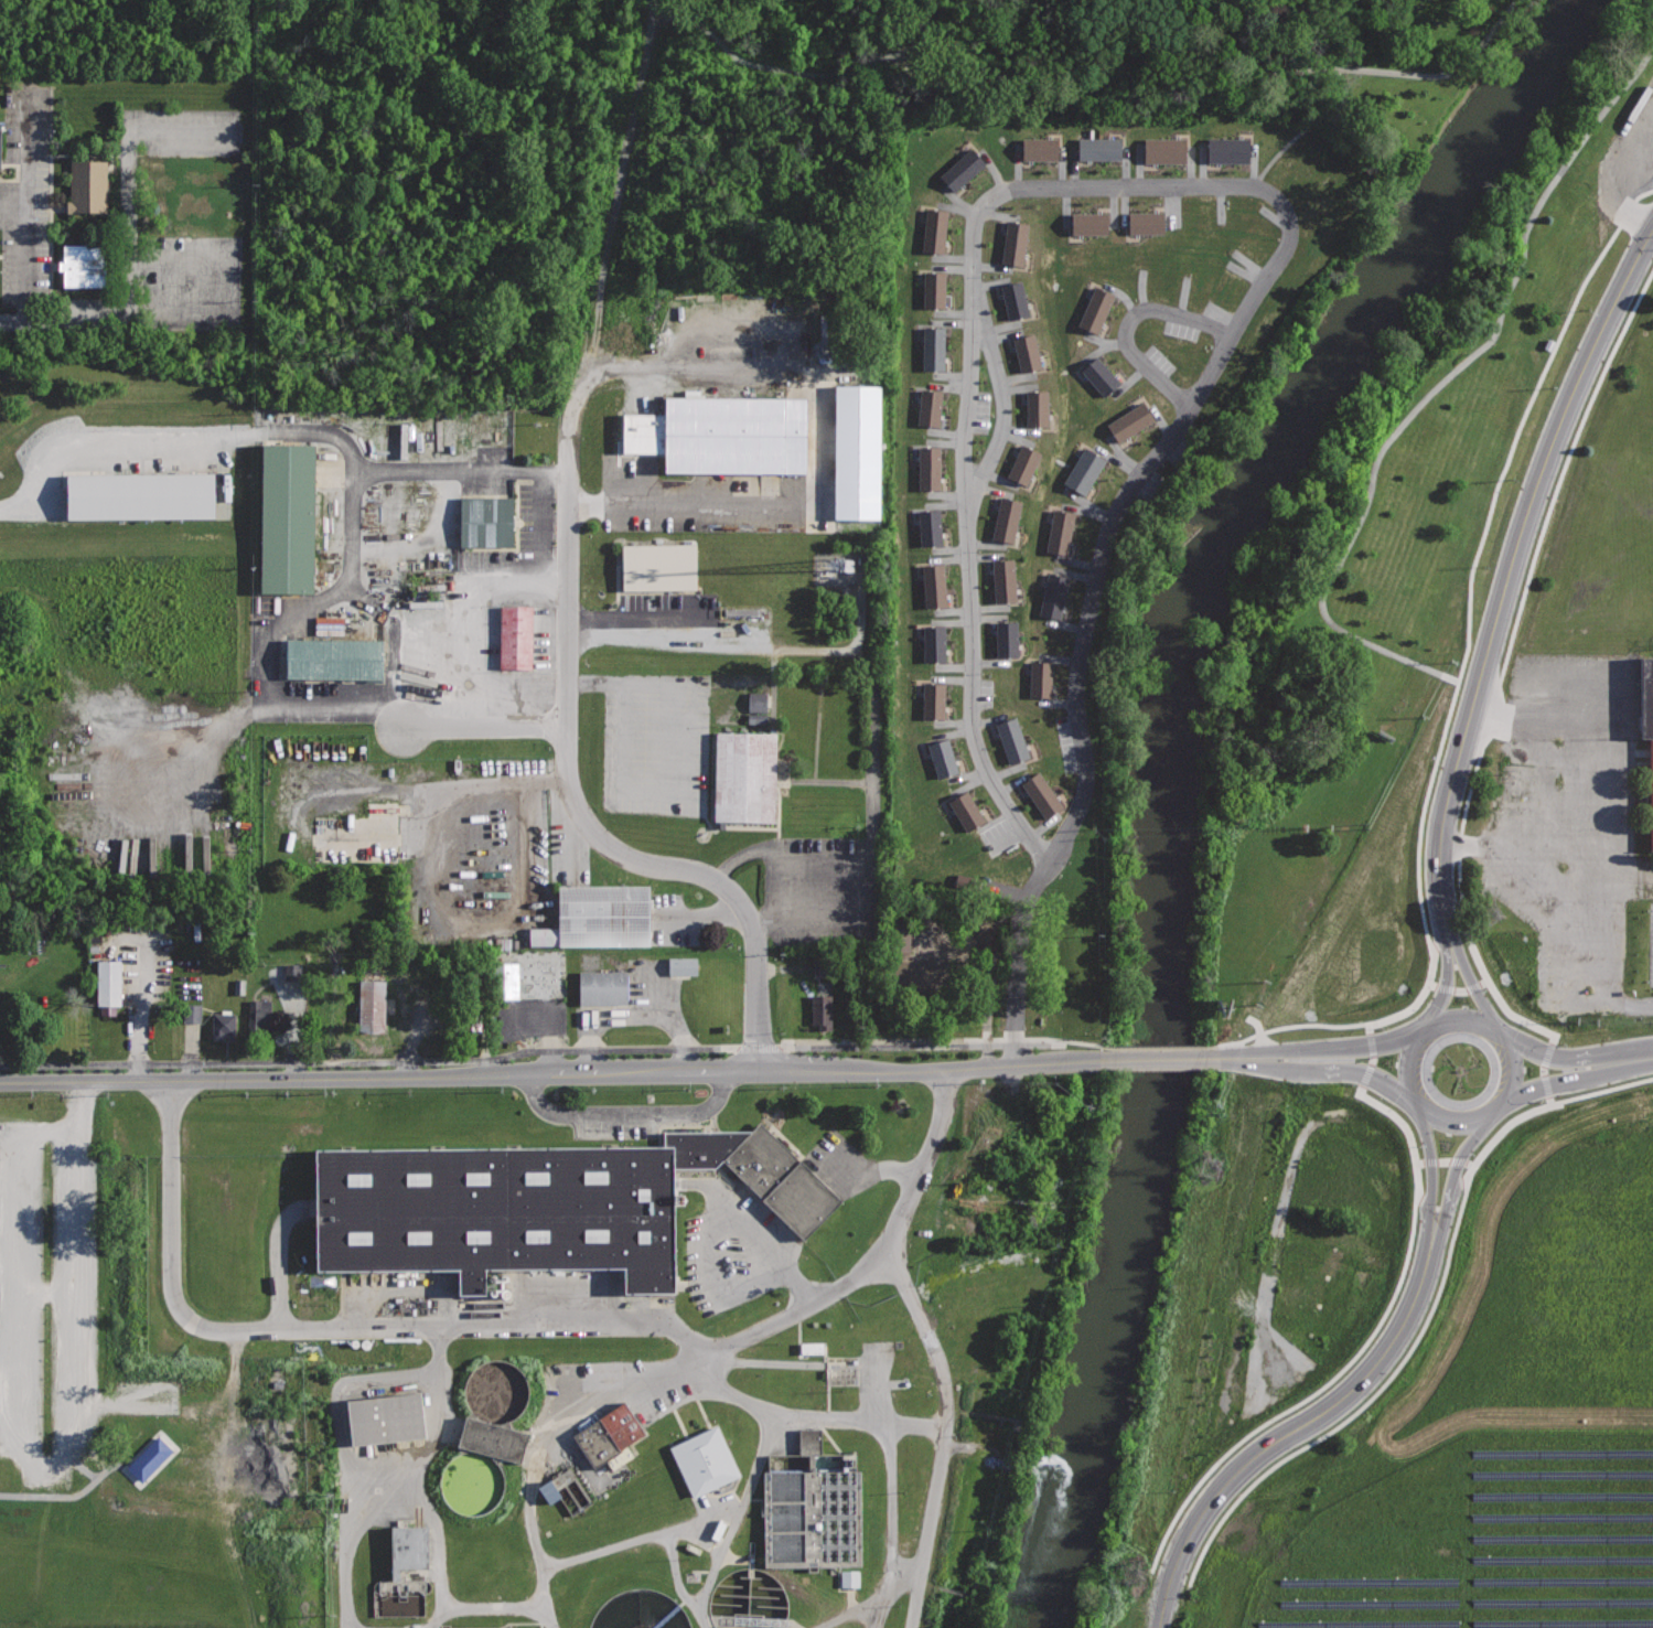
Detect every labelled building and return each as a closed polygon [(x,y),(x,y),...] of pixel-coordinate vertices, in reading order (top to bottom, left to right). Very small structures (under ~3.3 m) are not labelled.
[(1017,162),(1059,162),(1059,137),(1017,137),(1017,162)] [(1076,163),(1118,163),(1118,138),(1076,138),(1076,163)] [(1141,163),(1184,163),(1184,138),(1141,138),(1141,163)] [(1204,164),(1246,164),(1246,138),(1204,138),(1204,164)] [(968,146),(936,173),(953,193),(985,164),(968,146)] [(108,159),(71,159),(71,200),(66,200),(66,213),(108,212),(108,159)] [(922,207),(917,249),(943,253),(947,211),(922,207)] [(1120,235),(1163,235),(1163,210),(1120,210),(1120,235)] [(1065,236),(1108,236),(1108,211),(1065,211),(1065,236)] [(1021,266),(1028,224),(1003,219),(996,261),(1021,266)] [(108,245),(64,245),(64,259),(60,259),(60,270),(64,270),(64,286),(108,286),(108,245)] [(921,268),(920,310),(945,311),(946,268),(921,268)] [(1030,318),(1020,277),(995,282),(1005,323),(1030,318)] [(1096,334),(1114,296),(1091,286),(1073,324),(1096,334)] [(920,326),(919,368),(944,369),(945,326),(920,326)] [(1042,368),(1030,328),(1006,335),(1018,375),(1042,368)] [(1073,368),(1101,401),(1120,385),(1093,352),(1073,368)] [(883,384),(835,384),(834,520),(882,520),(883,384)] [(917,386),(913,428),(938,430),(943,388),(917,386)] [(1049,431),(1049,388),(1023,388),(1023,431),(1049,431)] [(806,396),(663,396),(663,416),(663,452),(663,470),(806,471),(806,396)] [(1115,445),(1150,421),(1136,399),(1101,422),(1115,445)] [(620,416),(663,416),(663,452),(620,452),(620,416)] [(312,442),(257,441),(255,592),(310,593),(312,442)] [(1023,491),(1042,452),(1019,441),(1000,480),(1023,491)] [(914,447),(914,489),(940,489),(940,447),(914,447)] [(1082,497),(1104,461),(1082,448),(1060,484),(1082,497)] [(64,520),(63,473),(213,473),(213,520),(64,520)] [(514,496),(459,496),(459,547),(513,547),(514,496)] [(1015,543),(1022,502),(997,496),(989,538),(1015,543)] [(914,507),(916,549),(942,548),(940,505),(914,507)] [(1067,556),(1075,514),(1050,510),(1042,551),(1067,556)] [(697,544),(622,544),(623,589),(697,589),(697,544)] [(987,560),(990,602),(1016,601),(1012,558),(987,560)] [(917,566),(920,608),(945,607),(943,564),(917,566)] [(1061,619),(1069,578),(1044,572),(1035,614),(1061,619)] [(534,606),(500,604),(498,667),(533,667),(534,606)] [(313,617),(313,635),(342,634),(342,617),(313,617)] [(991,620),(992,662),(1018,662),(1017,619),(991,620)] [(921,623),(922,665),(947,665),(946,622),(921,623)] [(383,636),(287,636),(287,678),(382,679),(383,636)] [(1640,657),(1641,733),(1650,733),(1651,848),(1652,848),(1652,657),(1640,657)] [(1028,660),(1027,701),(1052,703),(1053,661),(1028,660)] [(920,681),(919,722),(944,724),(946,682),(920,681)] [(764,693),(746,693),(745,724),(763,724),(764,693)] [(991,722),(1003,763),(1028,757),(1016,716),(991,722)] [(780,733),(712,731),(710,820),(776,822),(780,733)] [(922,742),(933,783),(958,775),(946,736),(922,742)] [(1017,784),(1040,820),(1061,805),(1038,770),(1017,784)] [(943,799),(964,835),(986,822),(965,785),(943,799)] [(651,885),(591,885),(557,885),(557,924),(527,924),(527,943),(652,943),(651,885)] [(669,956),(698,956),(698,974),(690,974),(669,974),(669,956)] [(121,960),(98,960),(97,1004),(120,1005),(121,960)] [(937,961),(892,961),(892,984),(938,984),(937,961)] [(519,963),(498,963),(490,963),(490,999),(500,999),(519,999),(519,963)] [(626,970),(579,971),(580,1003),(627,1003),(626,970)] [(386,979),(358,979),(357,1031),(384,1031),(386,979)] [(243,980),(233,980),(233,994),(243,995),(243,980)] [(831,996),(811,996),(812,1024),(818,1024),(819,1028),(831,1028),(831,996)] [(271,1000),(250,999),(249,1029),(260,1030),(260,1028),(270,1028),(271,1000)] [(199,1005),(181,1004),(181,1022),(199,1023),(199,1005)] [(236,1013),(213,1013),(212,1038),(223,1039),(223,1040),(235,1041),(236,1013)] [(480,1017),(457,1017),(455,1038),(480,1039),(480,1017)] [(331,1022),(310,1021),(308,1050),(330,1051),(331,1022)] [(751,1129),(664,1131),(664,1146),(315,1149),(316,1208),(318,1271),(459,1268),(459,1295),(485,1294),(485,1268),(624,1267),(624,1290),(675,1290),(675,1288),(675,1221),(674,1167),(716,1167),(722,1159),(803,1239),(840,1200),(760,1121),(751,1129)] [(823,1343),(798,1343),(798,1354),(823,1354),(823,1343)] [(528,1386),(525,1375),(518,1367),(509,1361),(498,1359),(489,1360),(480,1364),(472,1371),(466,1380),(465,1390),(466,1400),(471,1409),(477,1416),(486,1421),(496,1423),(506,1422),(516,1416),(524,1407),(528,1397),(528,1386)] [(420,1391),(346,1400),(352,1444),(426,1435),(420,1391)] [(625,1400),(572,1433),(594,1468),(605,1460),(611,1469),(633,1455),(627,1445),(646,1433),(625,1400)] [(465,1415),(458,1446),(520,1463),(528,1433),(465,1415)] [(718,1424),(669,1446),(693,1497),(741,1475),(718,1424)] [(160,1428),(121,1468),(119,1470),(139,1490),(180,1448),(160,1428)] [(822,1428),(799,1428),(799,1454),(822,1454),(822,1428)] [(504,1478),(501,1468),(494,1459),(485,1453),(474,1450),(464,1452),(454,1456),(448,1463),(442,1471),(440,1481),(442,1491),(447,1501),(453,1508),(462,1513),(472,1514),(482,1513),(492,1508),(500,1500),(504,1489),(504,1478)] [(860,1469),(763,1470),(764,1565),(861,1564),(860,1469)] [(557,1498),(546,1480),(534,1488),(545,1506),(557,1498)] [(428,1525),(393,1525),(393,1579),(378,1579),(378,1615),(426,1614),(426,1578),(406,1579),(406,1568),(428,1568),(428,1525)] [(785,1621),(787,1609),(786,1597),(782,1585),(773,1576),(762,1570),(750,1567),(737,1568),(726,1575),(716,1585),(710,1597),(709,1610),(713,1622),(717,1627),(781,1627),(785,1621)] [(838,1572),(839,1588),(858,1588),(858,1571),(838,1572)] [(691,1626),(685,1610),(674,1598),(659,1589),(643,1587),(625,1589),(610,1597),(598,1610),(591,1627),(692,1627),(691,1626)]
